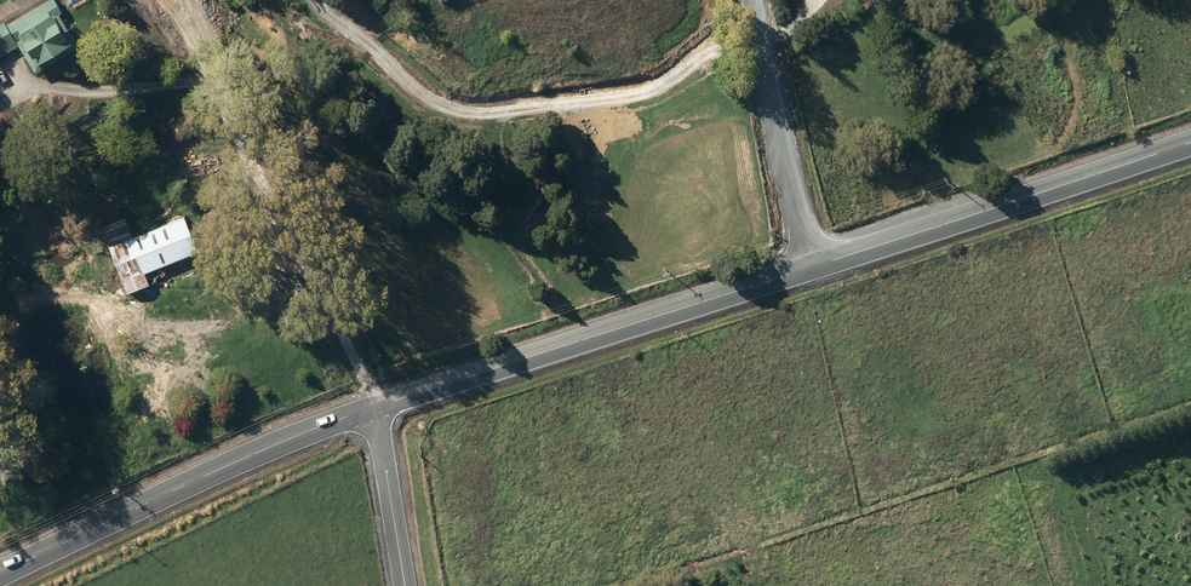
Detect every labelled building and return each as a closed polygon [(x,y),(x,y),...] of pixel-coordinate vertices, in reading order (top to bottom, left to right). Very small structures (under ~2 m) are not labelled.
[(0,13),(0,15),(35,73),(81,45),(53,0),(21,0),(0,13)] [(183,218),(111,248),(131,295),(153,286),(148,274),(198,253),(183,218)]
